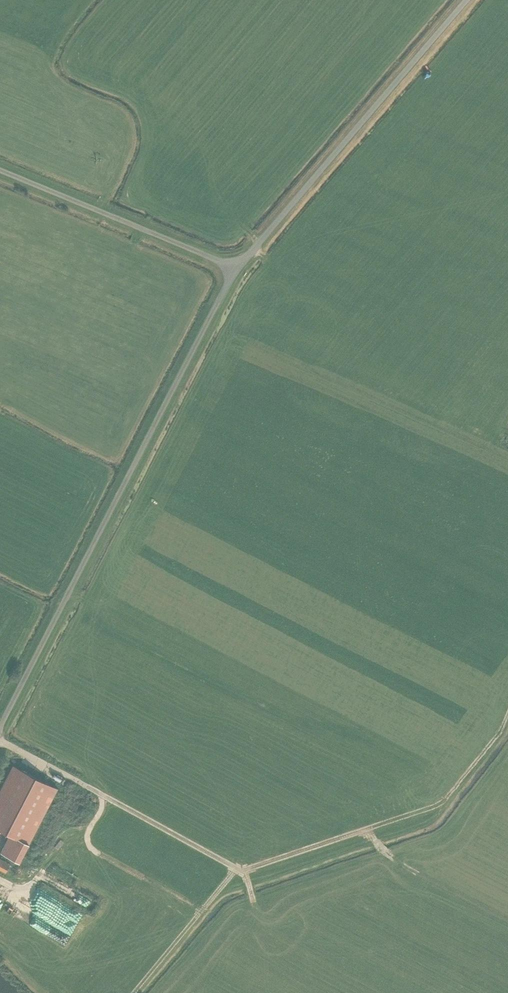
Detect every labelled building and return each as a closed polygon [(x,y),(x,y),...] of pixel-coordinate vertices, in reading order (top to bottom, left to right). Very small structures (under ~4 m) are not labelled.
[(20,862),(57,788),(12,765),(0,790),(0,829),(10,835),(1,852),(20,862)] [(5,873),(10,864),(0,858),(0,870),(5,873)] [(27,898),(18,893),(14,902),(23,907),(27,898)] [(48,893),(44,903),(52,906),(56,897),(48,893)] [(55,926),(50,936),(66,944),(71,934),(55,926)]
